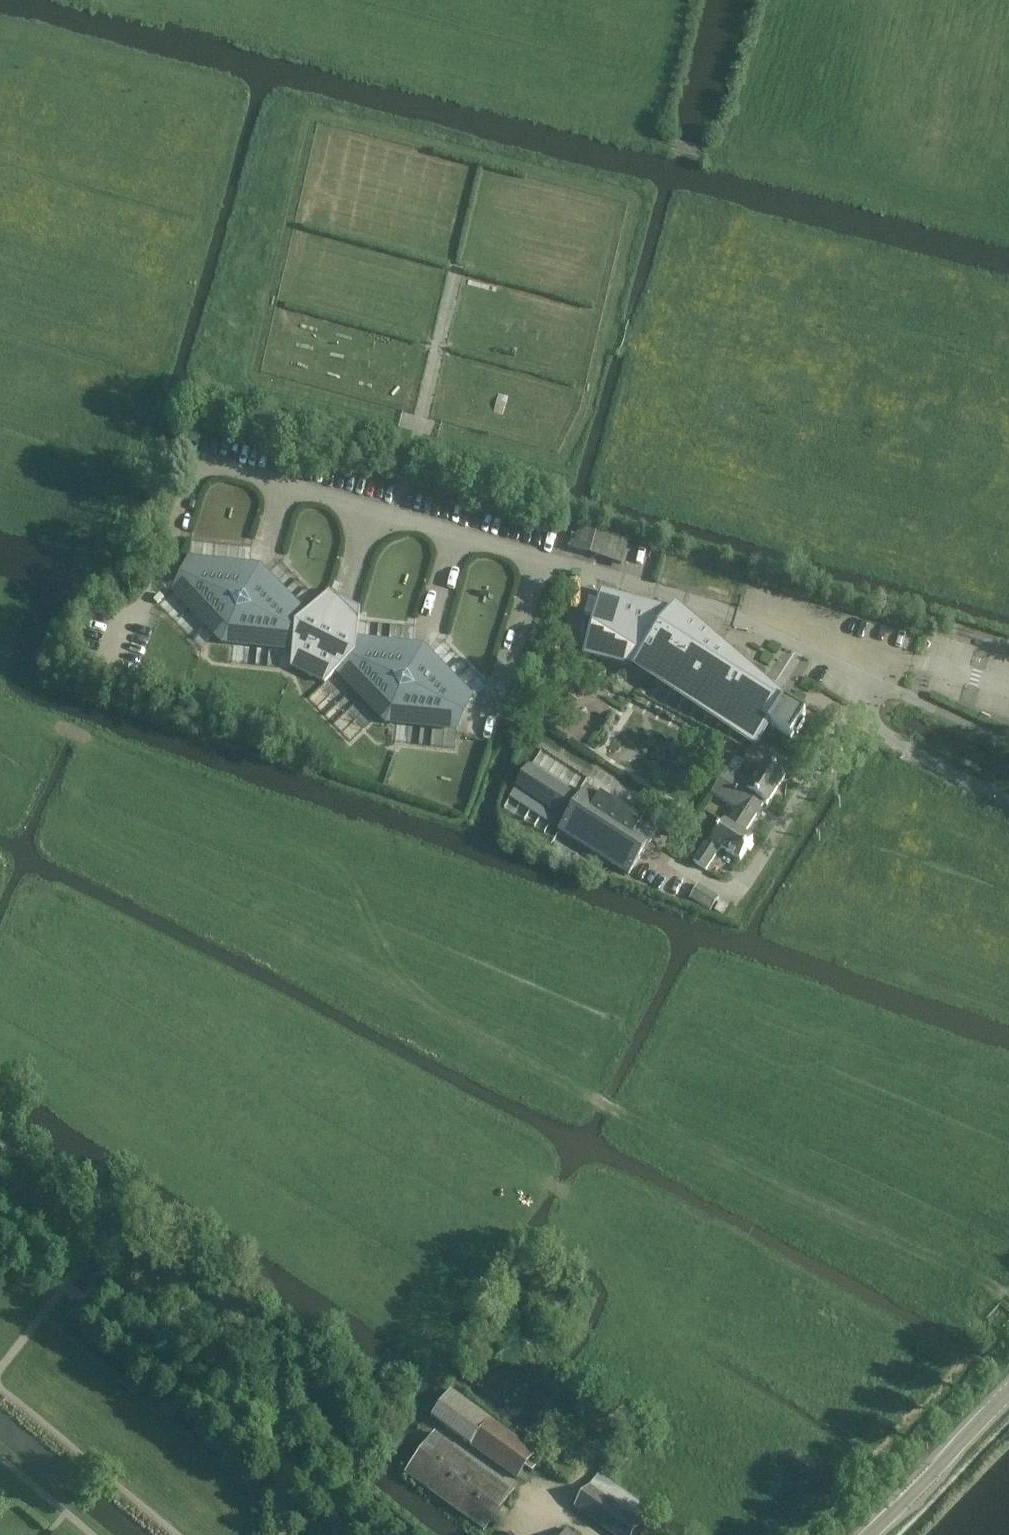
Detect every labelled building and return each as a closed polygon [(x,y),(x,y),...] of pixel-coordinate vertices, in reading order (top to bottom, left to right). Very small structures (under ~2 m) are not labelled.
[(574,555),(626,563),(631,535),(578,527),(574,555)] [(250,571),(187,564),(186,574),(183,580),(176,587),(225,638),(293,645),(291,667),(325,683),(341,668),(388,717),(459,725),(460,715),(463,709),(469,702),(426,657),(418,664),(412,661),(413,651),(352,644),(355,621),(346,616),(351,605),(336,598),(331,609),(322,605),(305,621),(262,577),(255,584),(249,581),(250,571)] [(806,715),(785,702),(784,703),(776,698),(781,690),(773,685),(768,693),(756,685),(759,682),(678,608),(676,610),(604,591),(600,605),(586,653),(638,667),(638,665),(654,676),(651,679),(758,747),(771,727),(791,739),(795,733),(797,735),(805,723),(802,722),(806,715)] [(740,861),(753,841),(743,835),(756,815),(755,813),(759,807),(762,807),(764,803),(767,805),(785,777),(766,764),(752,785),(727,769),(711,794),(736,810),(727,825),(724,823),(716,836),(712,834),(693,862),(706,871),(721,848),(740,861)] [(560,831),(604,859),(628,875),(655,833),(587,789),(580,800),(529,767),(516,788),(567,820),(560,831)] [(720,897),(698,883),(689,897),(710,911),(720,897)] [(432,1417),(471,1445),(490,1420),(451,1391),(432,1417)] [(530,1461),(536,1453),(491,1420),(472,1446),(517,1479),(525,1468),(532,1472),(536,1466),(530,1461)] [(485,1531),(514,1491),(435,1434),(406,1474),(485,1531)] [(611,1534),(635,1534),(642,1526),(636,1522),(645,1509),(599,1475),(575,1508),(611,1534)]
